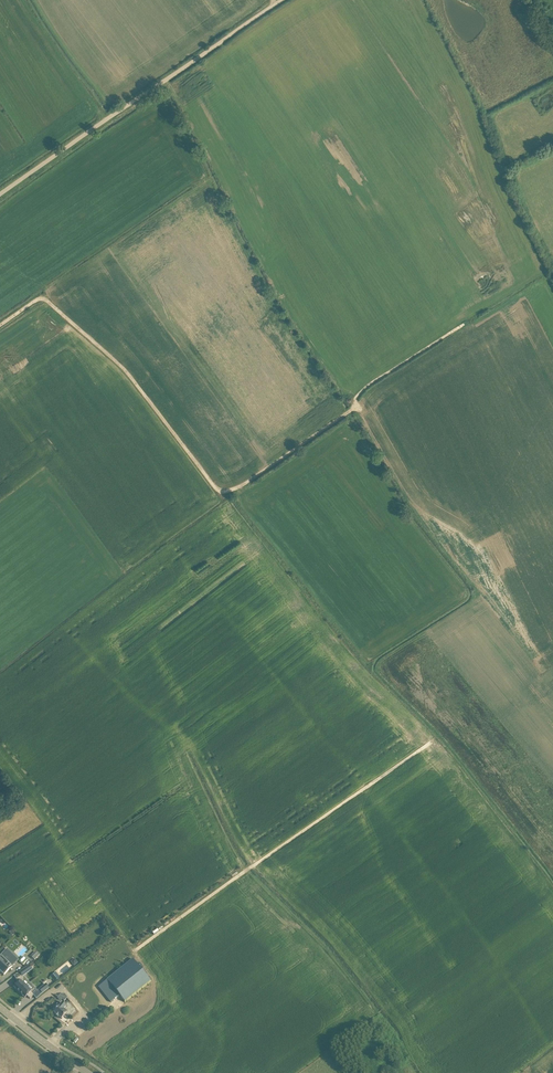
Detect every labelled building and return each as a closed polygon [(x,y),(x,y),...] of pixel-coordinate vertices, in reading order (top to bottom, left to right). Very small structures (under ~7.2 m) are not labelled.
[(0,959),(0,972),(4,975),(11,968),(11,967),(18,960),(7,949),(0,956),(0,957),(1,958),(0,959)] [(34,960),(39,955),(36,951),(31,956),(34,960)] [(108,980),(120,995),(125,1002),(151,982),(133,959),(108,980)] [(28,966),(21,970),(24,974),(31,969),(28,966)] [(56,973),(51,977),(55,982),(60,978),(56,973)] [(18,992),(19,992),(26,986),(22,983),(24,981),(24,977),(22,975),(15,980),(18,983),(14,987),(17,990),(16,990),(18,992)] [(26,986),(19,992),(20,993),(19,993),(21,995),(25,998),(27,996),(30,999),(37,992),(34,989),(31,991),(26,986),(29,983),(26,986)] [(39,990),(42,994),(49,988),(46,984),(39,990)] [(57,1010),(54,1013),(56,1015),(56,1016),(58,1018),(59,1017),(62,1019),(64,1016),(66,1018),(69,1015),(71,1016),(76,1010),(68,1004),(67,1006),(63,1003),(60,1006),(58,1004),(55,1008),(57,1010)]
